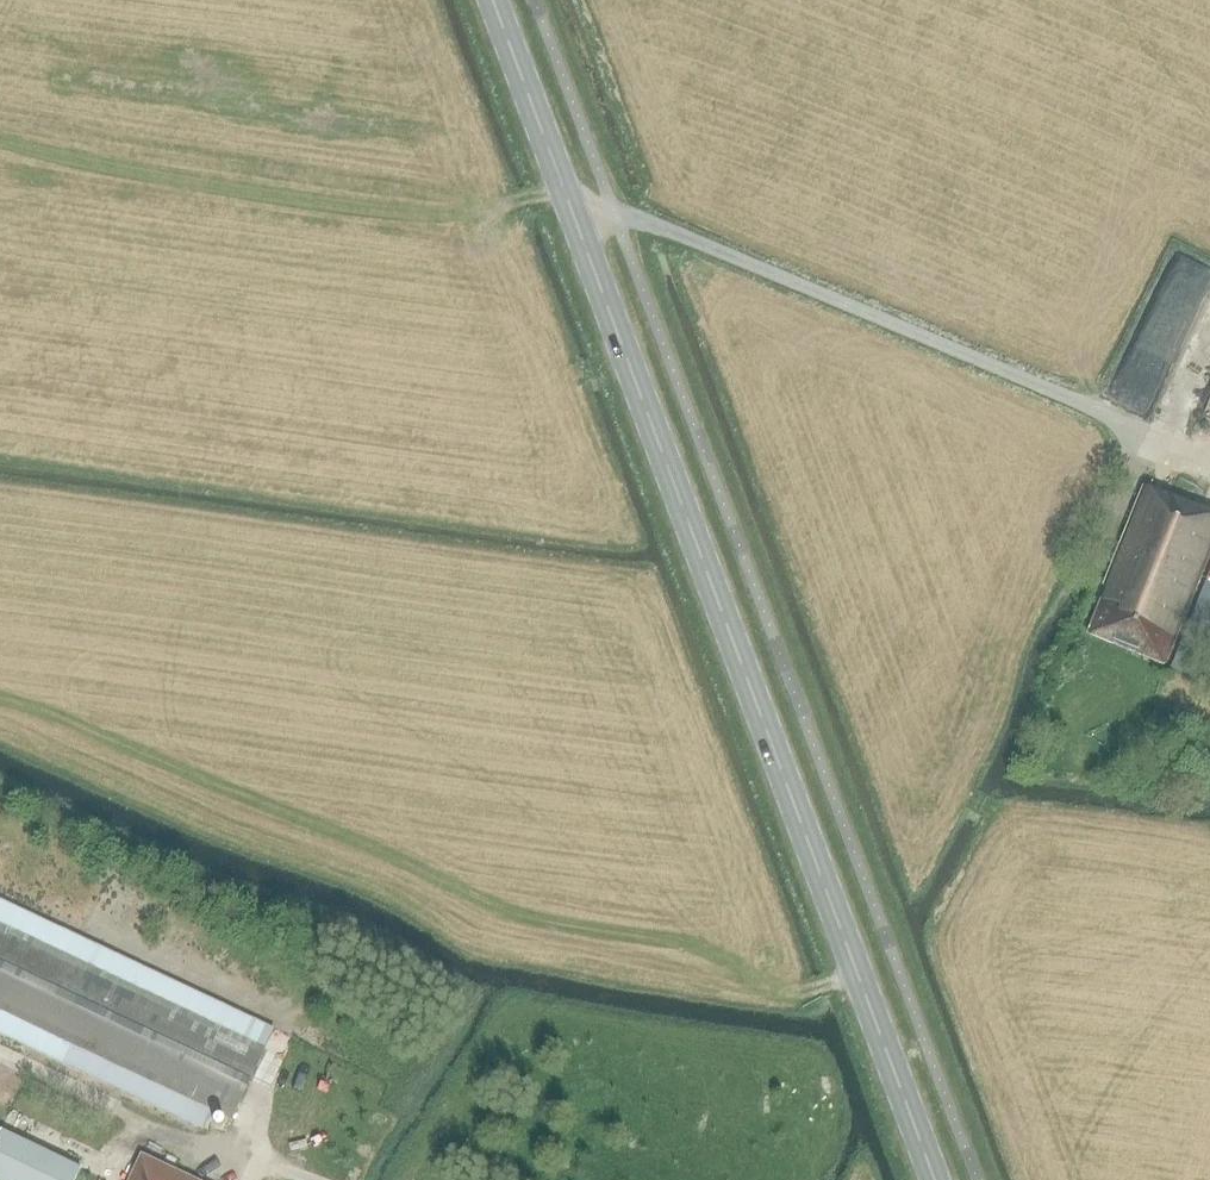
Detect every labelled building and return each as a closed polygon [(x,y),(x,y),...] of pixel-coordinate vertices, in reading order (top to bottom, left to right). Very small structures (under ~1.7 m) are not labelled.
[(1183,382),(1209,390),(1209,323),(1202,320),(1183,382)] [(1209,553),(1209,512),(1143,487),(1136,504),(1103,586),(1106,588),(1088,634),(1164,666),(1209,553)] [(264,1049),(273,1031),(0,901),(0,1037),(200,1131),(211,1109),(232,1118),(264,1049)] [(1,1130),(0,1131),(0,1179),(75,1179),(81,1168),(1,1130)] [(129,1179),(195,1179),(141,1155),(129,1179)]
